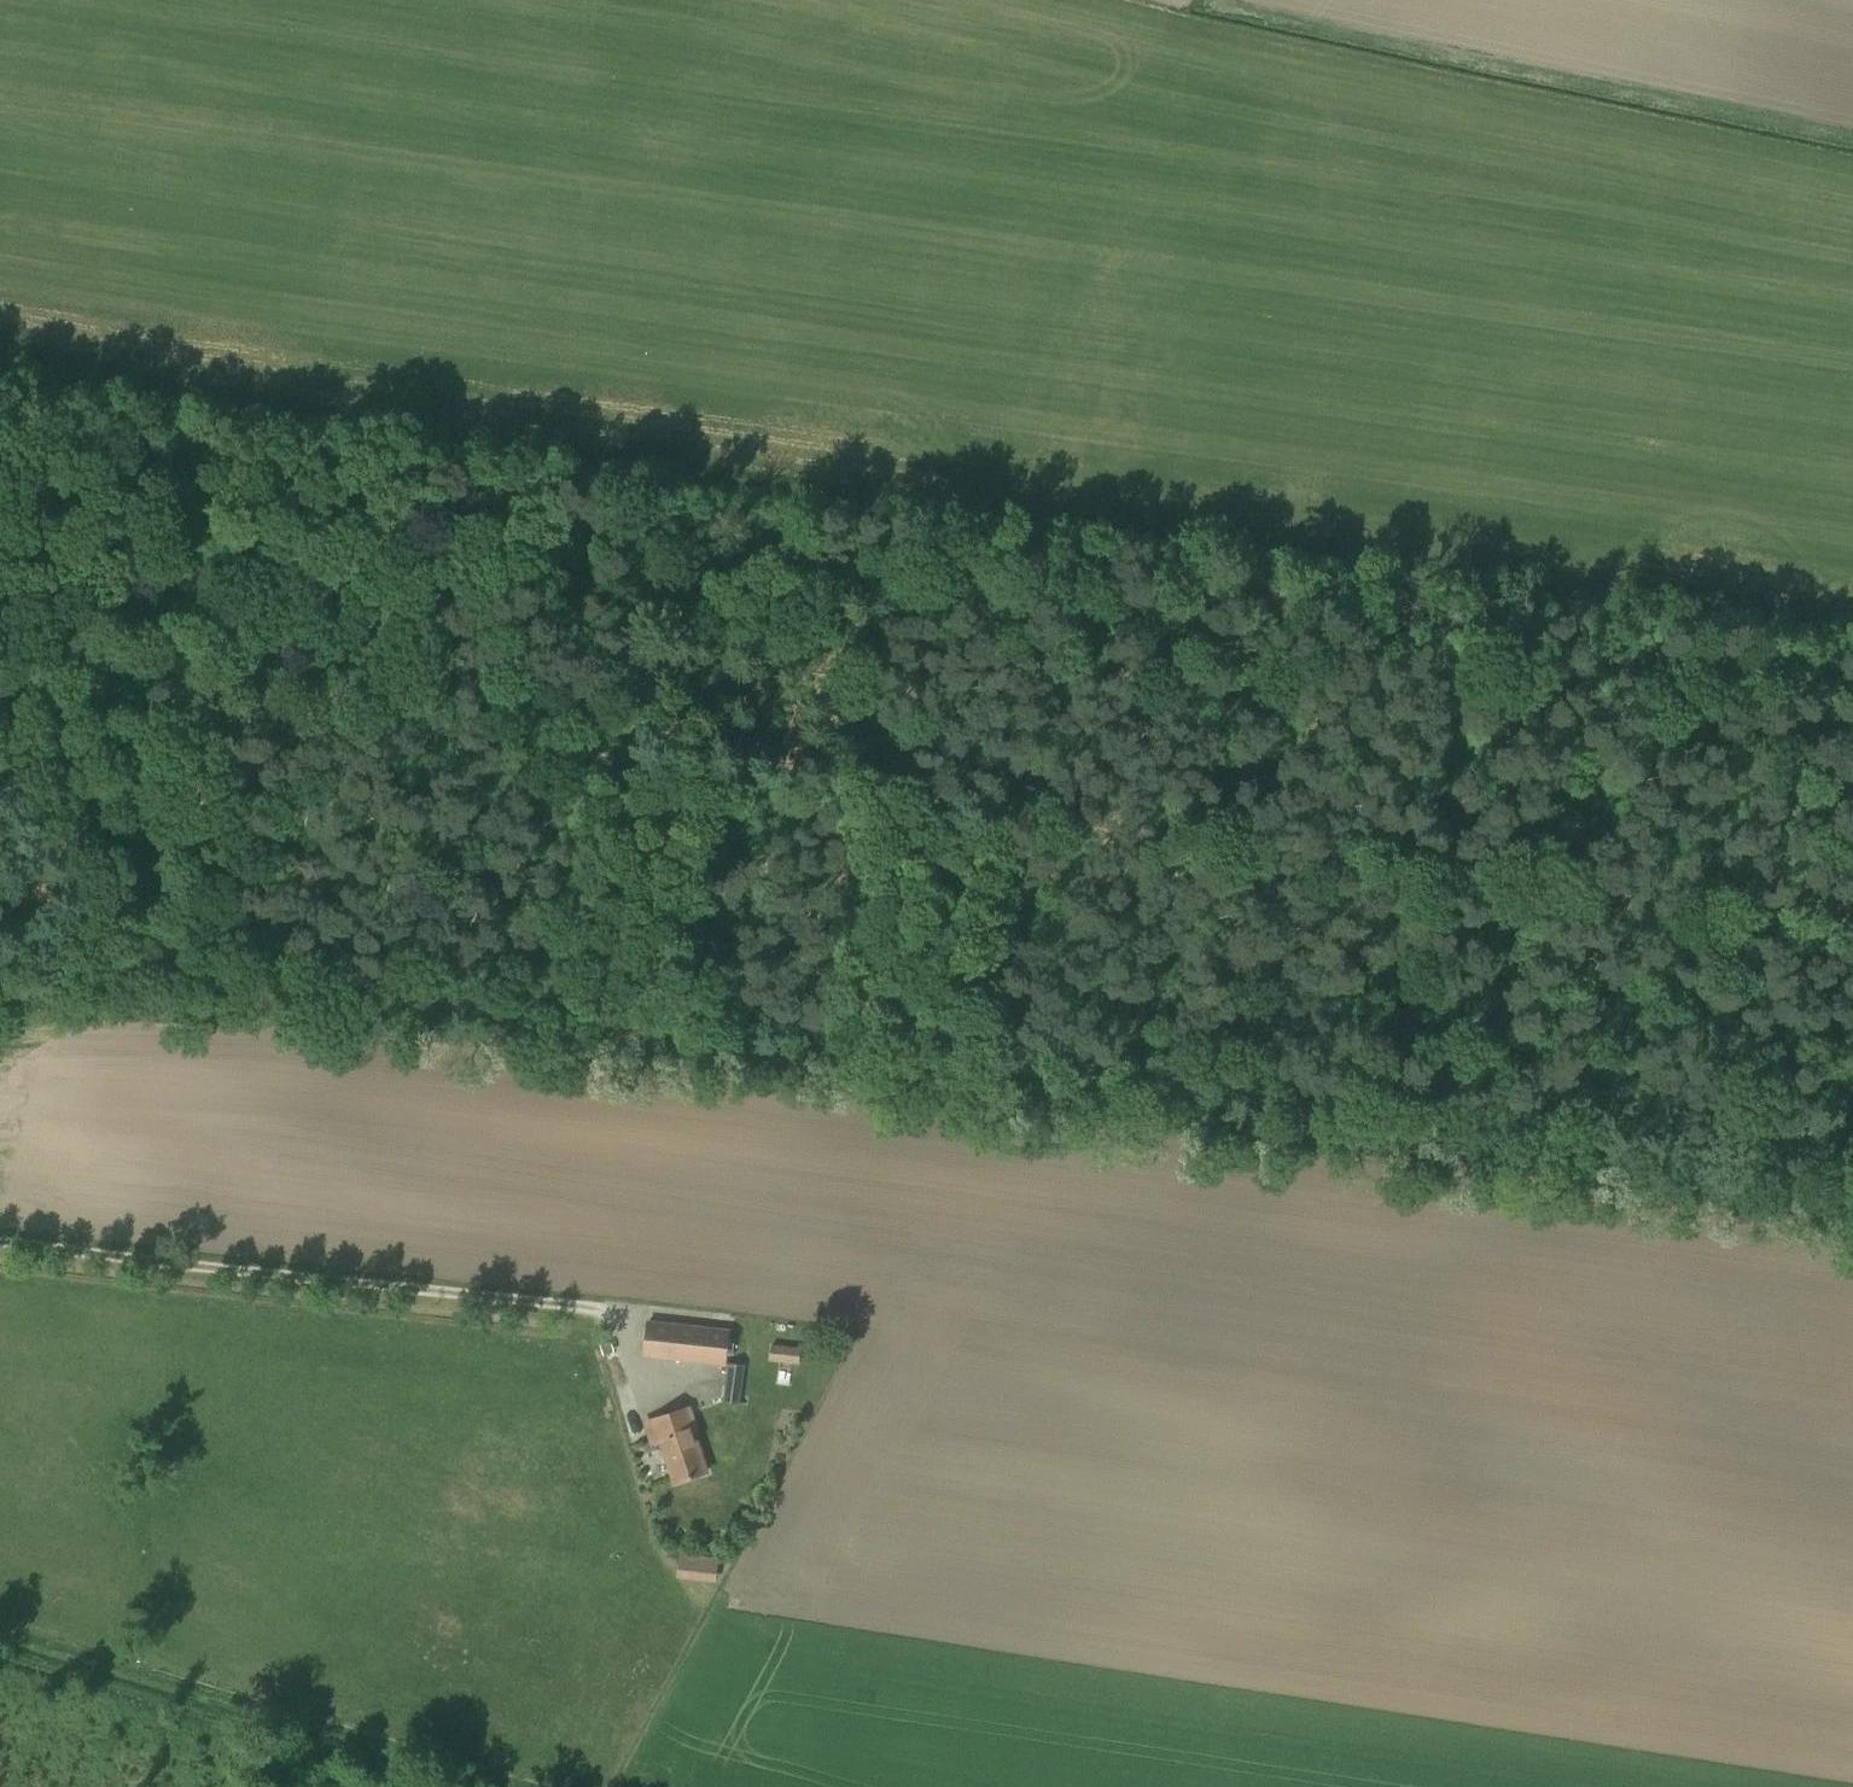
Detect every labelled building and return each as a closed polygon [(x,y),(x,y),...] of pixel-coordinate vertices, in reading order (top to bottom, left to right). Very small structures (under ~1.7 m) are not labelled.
[(644,1355),(724,1365),(728,1332),(648,1322),(644,1355)] [(771,1344),(769,1360),(800,1364),(802,1348),(771,1344)] [(730,1362),(729,1364),(725,1395),(724,1401),(740,1403),(745,1364),(730,1362)] [(691,1407),(649,1420),(656,1442),(660,1441),(674,1483),(708,1472),(695,1430),(698,1429),(691,1407)] [(678,1576),(714,1580),(716,1581),(719,1557),(681,1552),(678,1576)]
